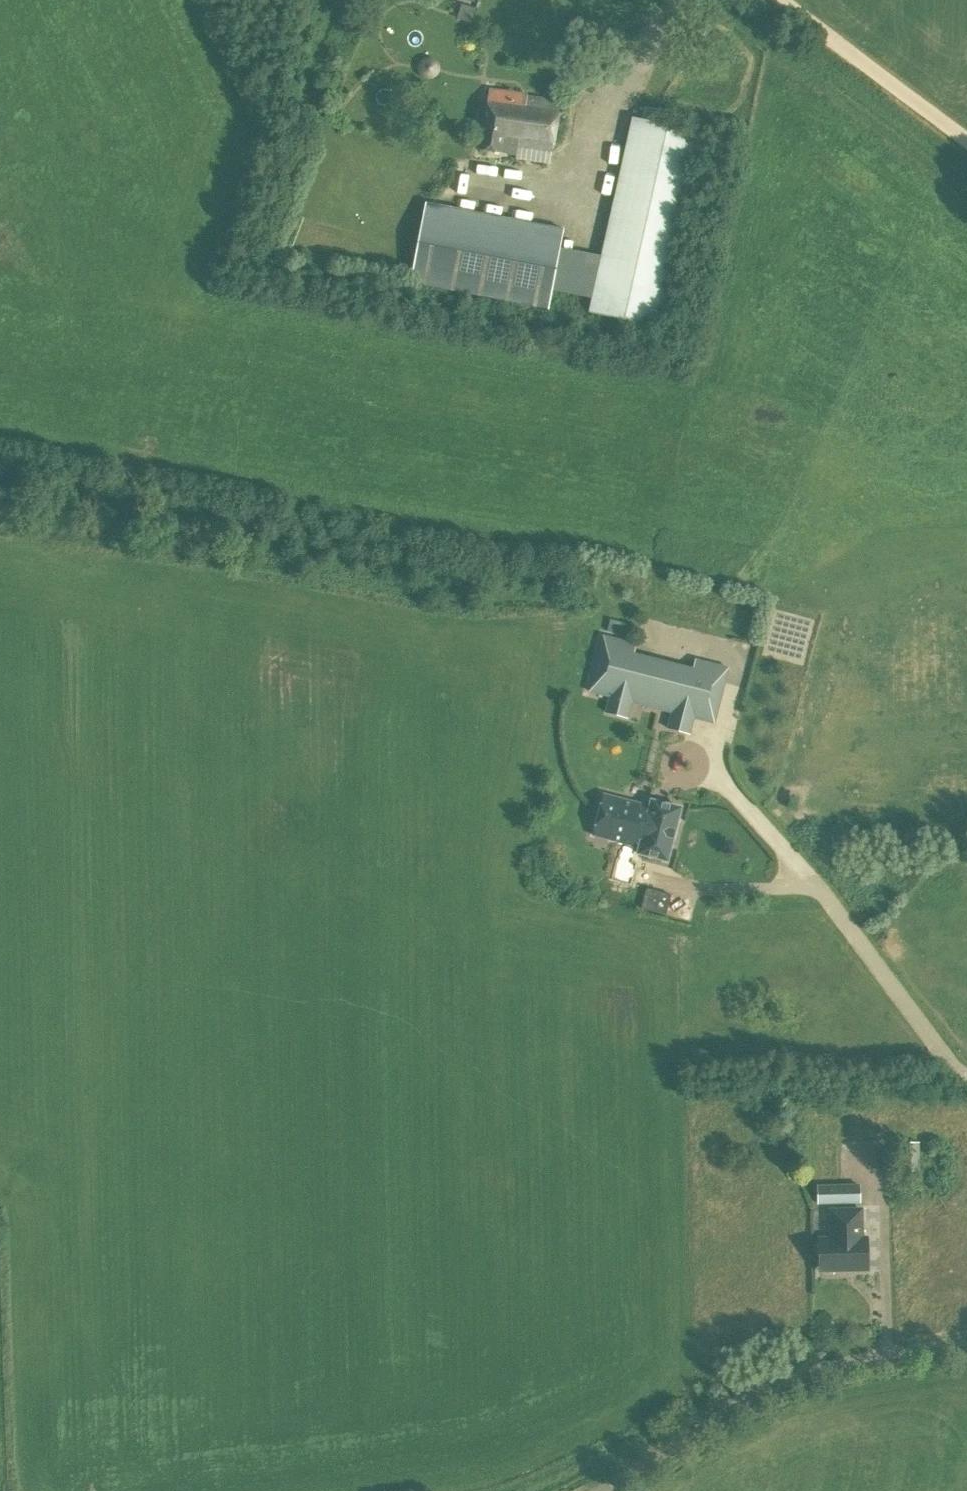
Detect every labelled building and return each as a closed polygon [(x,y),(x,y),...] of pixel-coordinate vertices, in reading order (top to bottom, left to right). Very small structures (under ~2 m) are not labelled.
[(550,153),(558,102),(519,95),(519,93),(487,87),(477,149),(499,153),(516,155),(518,148),(550,153)] [(659,326),(702,131),(631,115),(588,311),(659,326)] [(464,196),(489,201),(491,189),(467,184),(464,196)] [(548,307),(563,228),(424,202),(409,281),(548,307)] [(815,628),(790,625),(786,655),(812,657),(815,628)] [(647,661),(632,657),(600,649),(589,691),(609,696),(605,713),(628,719),(632,702),(636,703),(647,661)] [(717,679),(678,669),(667,711),(671,712),(672,712),(694,718),(695,718),(706,721),(717,679)] [(649,806),(603,794),(603,795),(595,827),(611,831),(609,839),(639,847),(637,853),(667,860),(681,808),(651,800),(649,806)] [(644,898),(642,908),(666,915),(671,894),(659,891),(659,892),(656,901),(644,898)] [(920,1171),(919,1143),(902,1143),(903,1171),(920,1171)] [(860,1184),(818,1184),(818,1186),(818,1202),(860,1202),(860,1184)] [(860,1252),(859,1210),(829,1211),(829,1239),(817,1240),(818,1267),(847,1266),(847,1271),(866,1271),(865,1252),(860,1252)]
